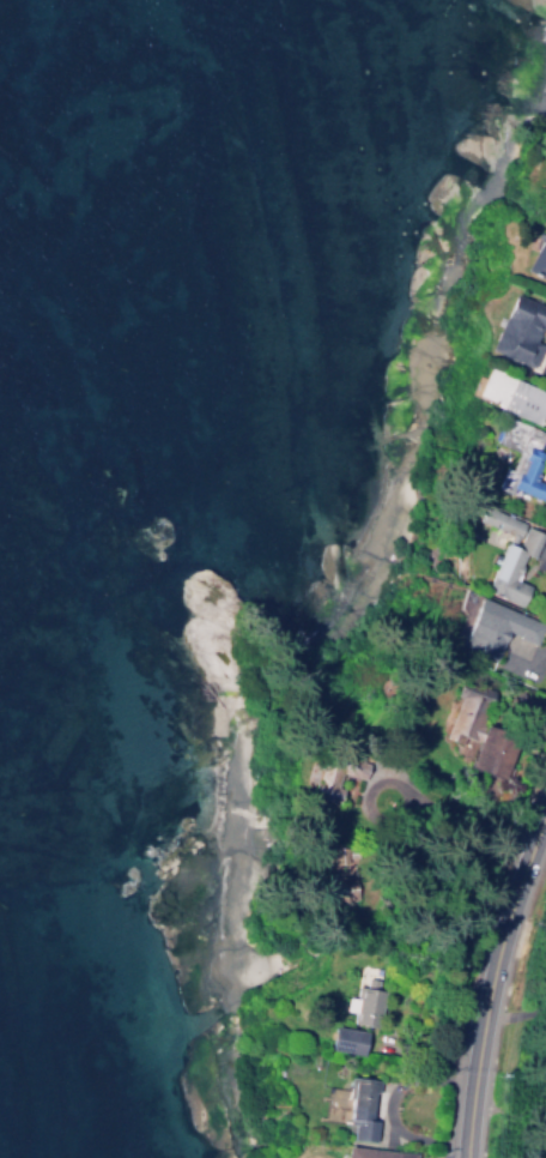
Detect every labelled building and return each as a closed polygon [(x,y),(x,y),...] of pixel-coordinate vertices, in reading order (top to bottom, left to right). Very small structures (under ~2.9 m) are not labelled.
[(545,280),(545,219),(523,270),(545,280)] [(540,344),(533,342),(539,327),(545,330),(545,307),(509,293),(488,351),(532,367),(540,344)] [(484,366),(471,396),(537,424),(545,402),(545,392),(484,366)] [(545,489),(545,484),(534,480),(544,452),(517,443),(508,468),(500,465),(492,488),(507,493),(508,489),(542,500),(545,489)] [(521,605),(528,585),(514,580),(523,554),(532,557),(542,530),(481,507),(476,521),(498,529),(495,537),(504,540),(485,591),(521,605)] [(542,623),(481,597),(463,641),(496,654),(505,632),(534,644),(542,623)] [(444,734),(470,743),(487,695),(460,686),(444,734)] [(487,724),(470,764),(502,778),(519,738),(487,724)] [(382,987),(376,1023),(351,1019),(352,1008),(348,1008),(350,1005),(344,1003),(346,991),(352,993),(353,982),(362,983),(364,972),(377,975),(375,985),(382,987)] [(332,1020),(364,1027),(359,1051),(327,1044),(332,1020)] [(344,1116),(351,1072),(377,1076),(374,1098),(369,1098),(366,1114),(375,1115),(371,1136),(348,1133),(351,1117),(344,1116)] [(413,1148),(412,1157),(343,1157),(345,1141),(413,1148)]
